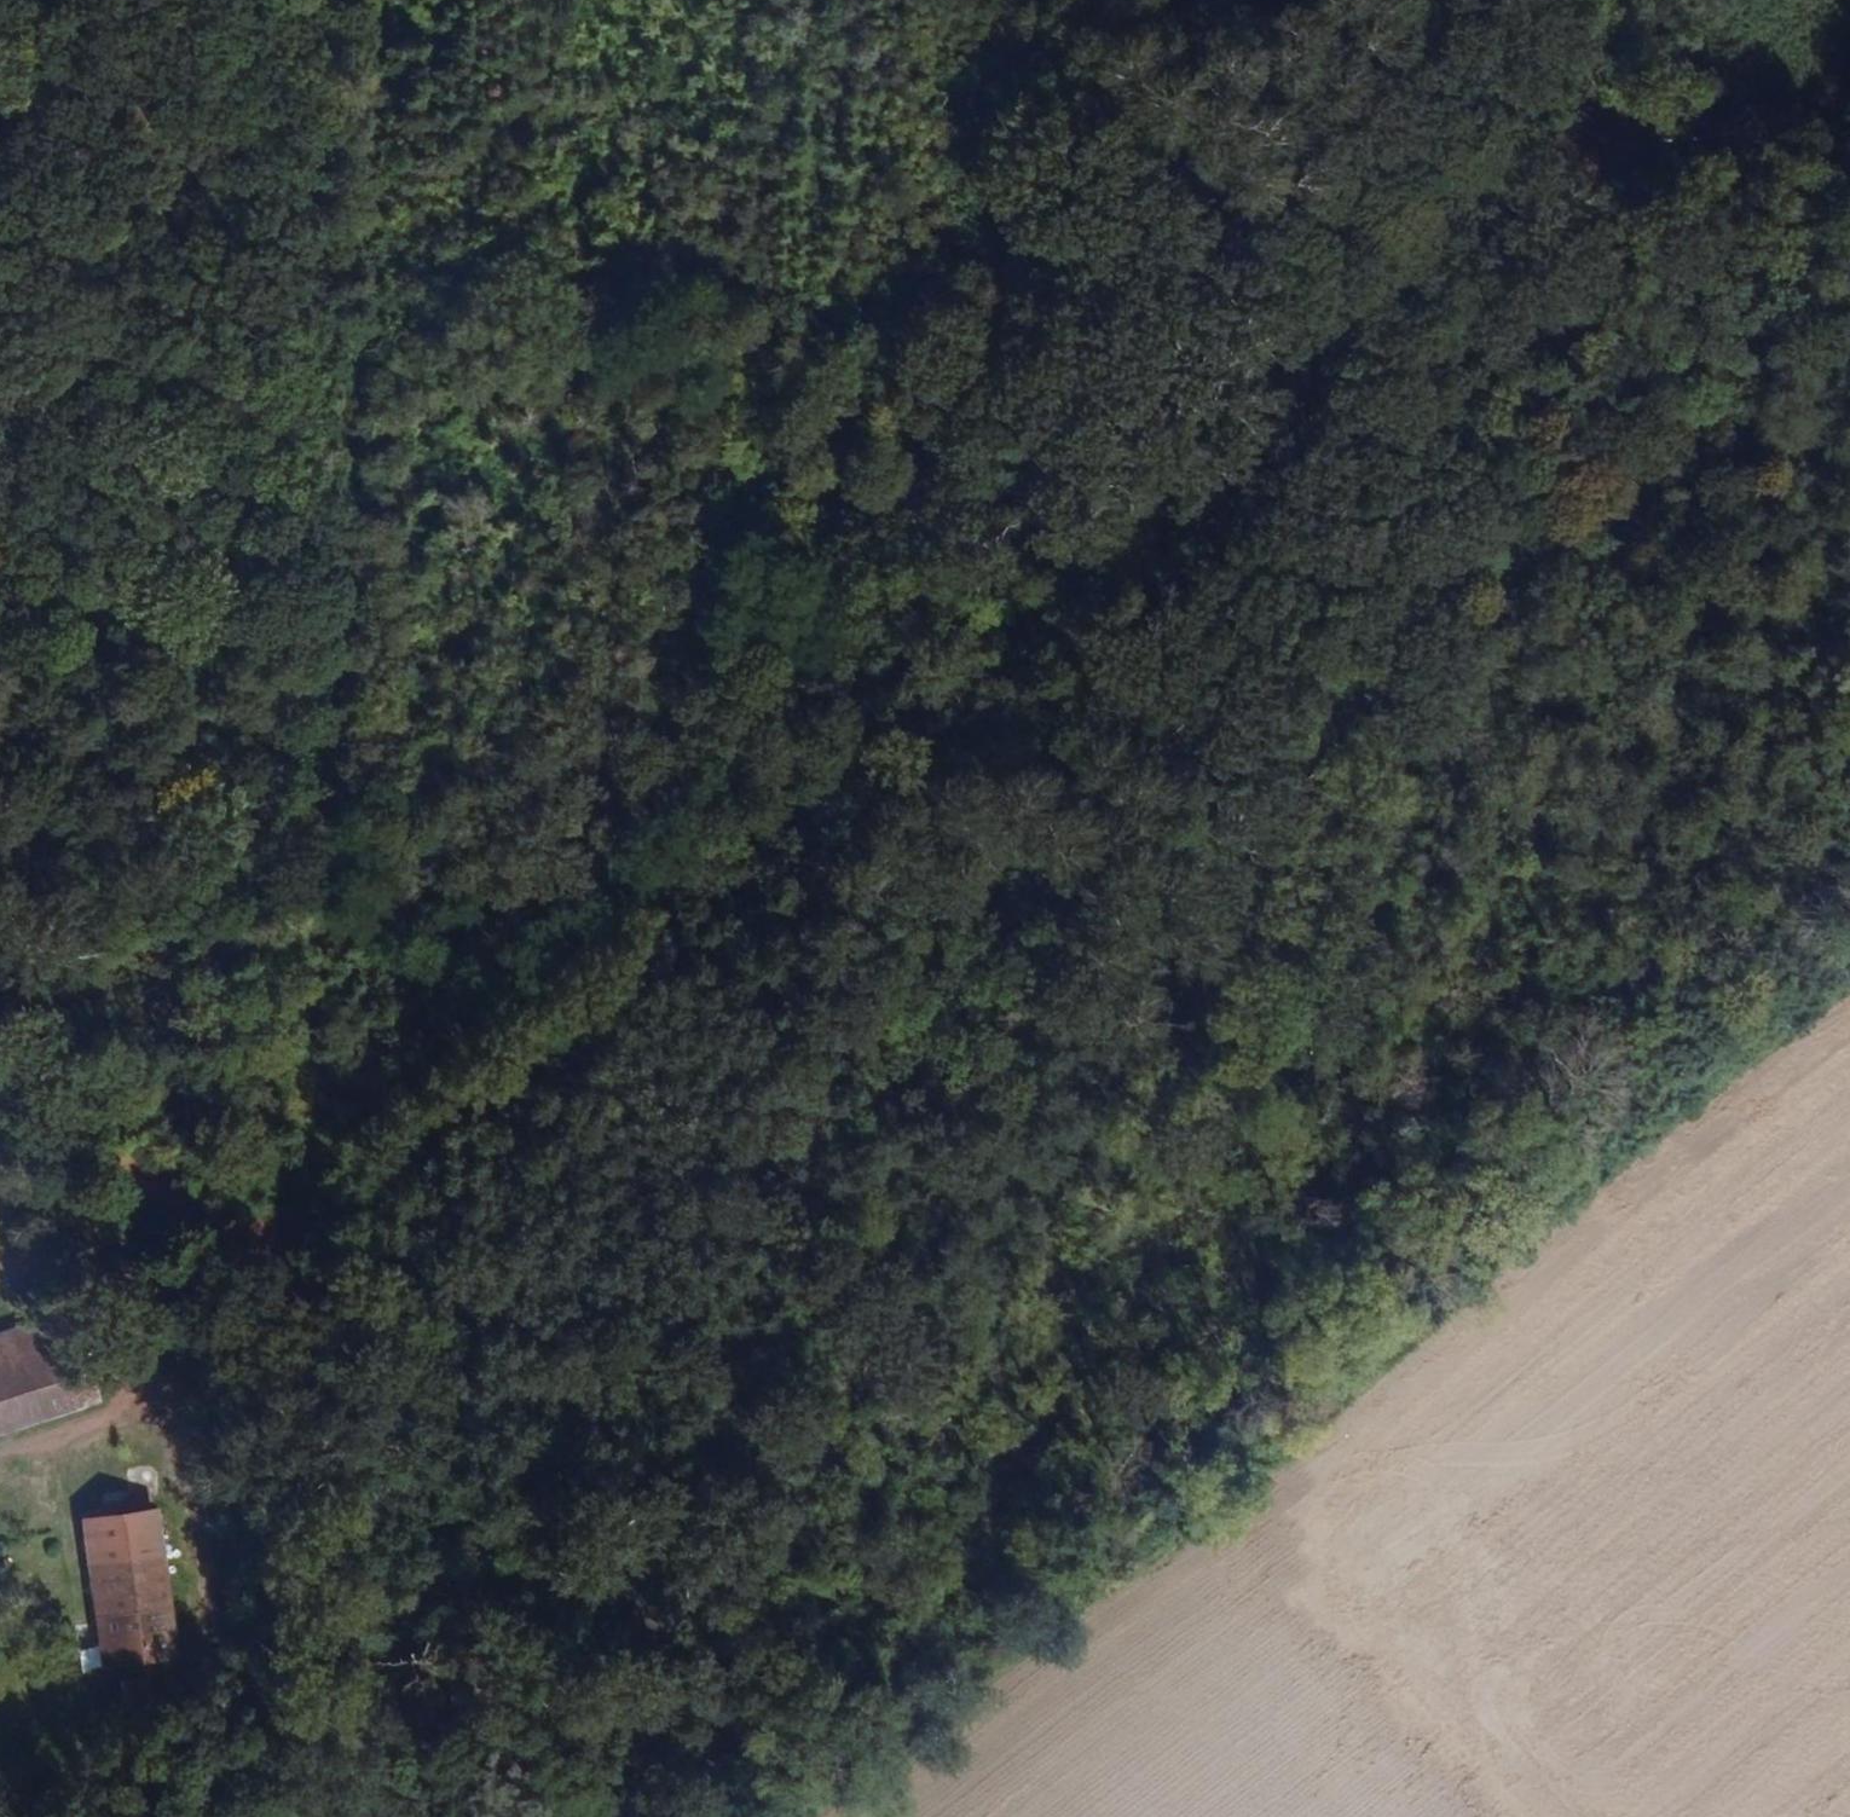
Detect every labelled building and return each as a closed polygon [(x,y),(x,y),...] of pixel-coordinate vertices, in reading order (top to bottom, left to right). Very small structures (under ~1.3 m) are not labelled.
[(0,1332),(0,1434),(90,1404),(59,1312),(0,1332)] [(182,1661),(163,1510),(82,1520),(101,1671),(182,1661)]
